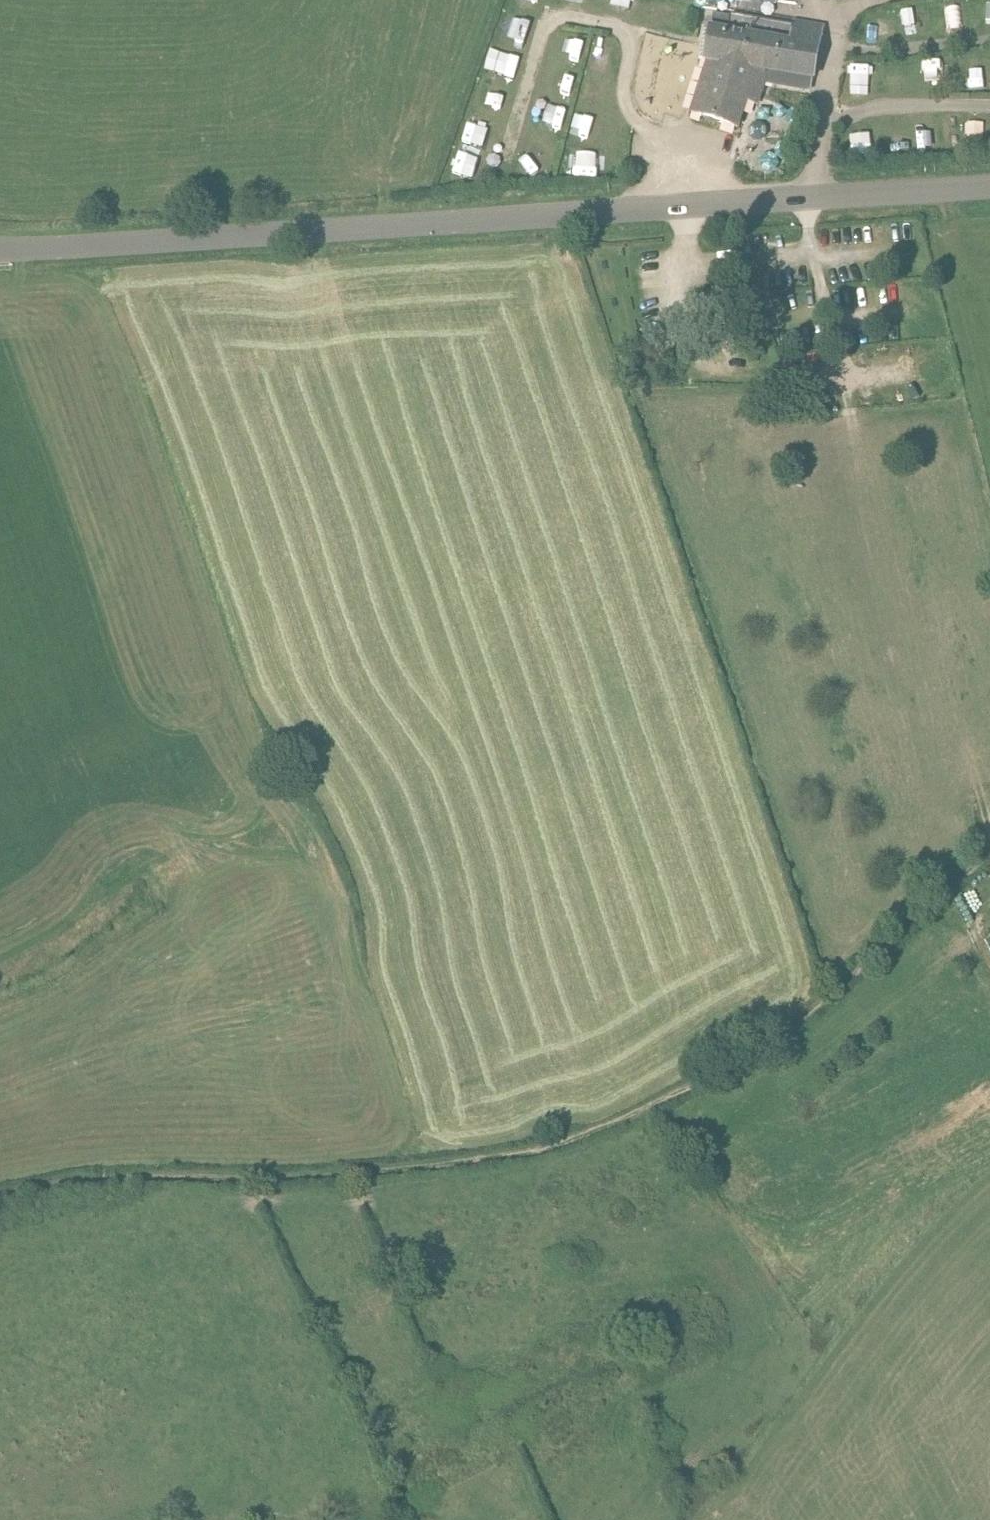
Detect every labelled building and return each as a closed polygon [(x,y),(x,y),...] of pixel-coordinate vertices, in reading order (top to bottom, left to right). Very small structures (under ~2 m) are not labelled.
[(641,10),(643,0),(626,0),(624,7),(641,10)] [(953,24),(972,23),(971,5),(952,6),(953,24)] [(813,79),(823,25),(794,20),(793,27),(714,14),(712,28),(709,27),(703,62),(708,63),(776,75),(777,72),(813,79)] [(514,19),(510,34),(527,38),(531,23),(514,19)] [(504,54),(499,71),(516,77),(522,60),(504,54)] [(708,63),(698,94),(692,113),(738,128),(746,101),(757,104),(764,82),(775,84),(776,75),(708,63)] [(557,64),(551,81),(568,86),(573,68),(557,64)] [(908,128),(895,132),(899,146),(912,143),(908,128)] [(926,151),(942,150),(941,130),(925,131),(926,151)] [(855,159),(875,158),(874,139),(854,139),(855,159)] [(583,171),(601,172),(603,151),(584,150),(583,171)] [(481,173),(485,159),(469,154),(465,168),(481,173)]
